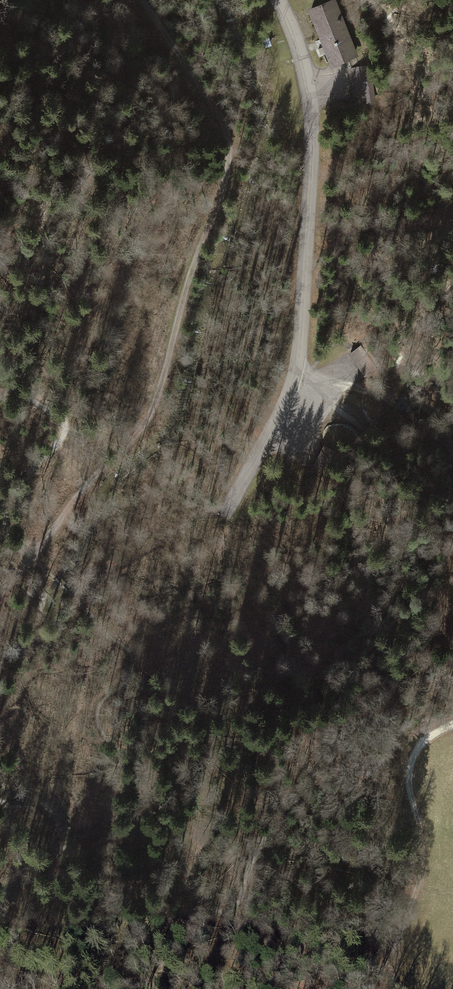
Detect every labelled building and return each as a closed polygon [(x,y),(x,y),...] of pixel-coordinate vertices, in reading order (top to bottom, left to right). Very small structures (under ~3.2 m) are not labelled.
[(336,1),(310,12),(333,68),(359,57),(336,1)] [(372,66),(350,70),(355,107),(378,104),(372,66)] [(361,348),(350,356),(367,379),(378,370),(361,348)]
